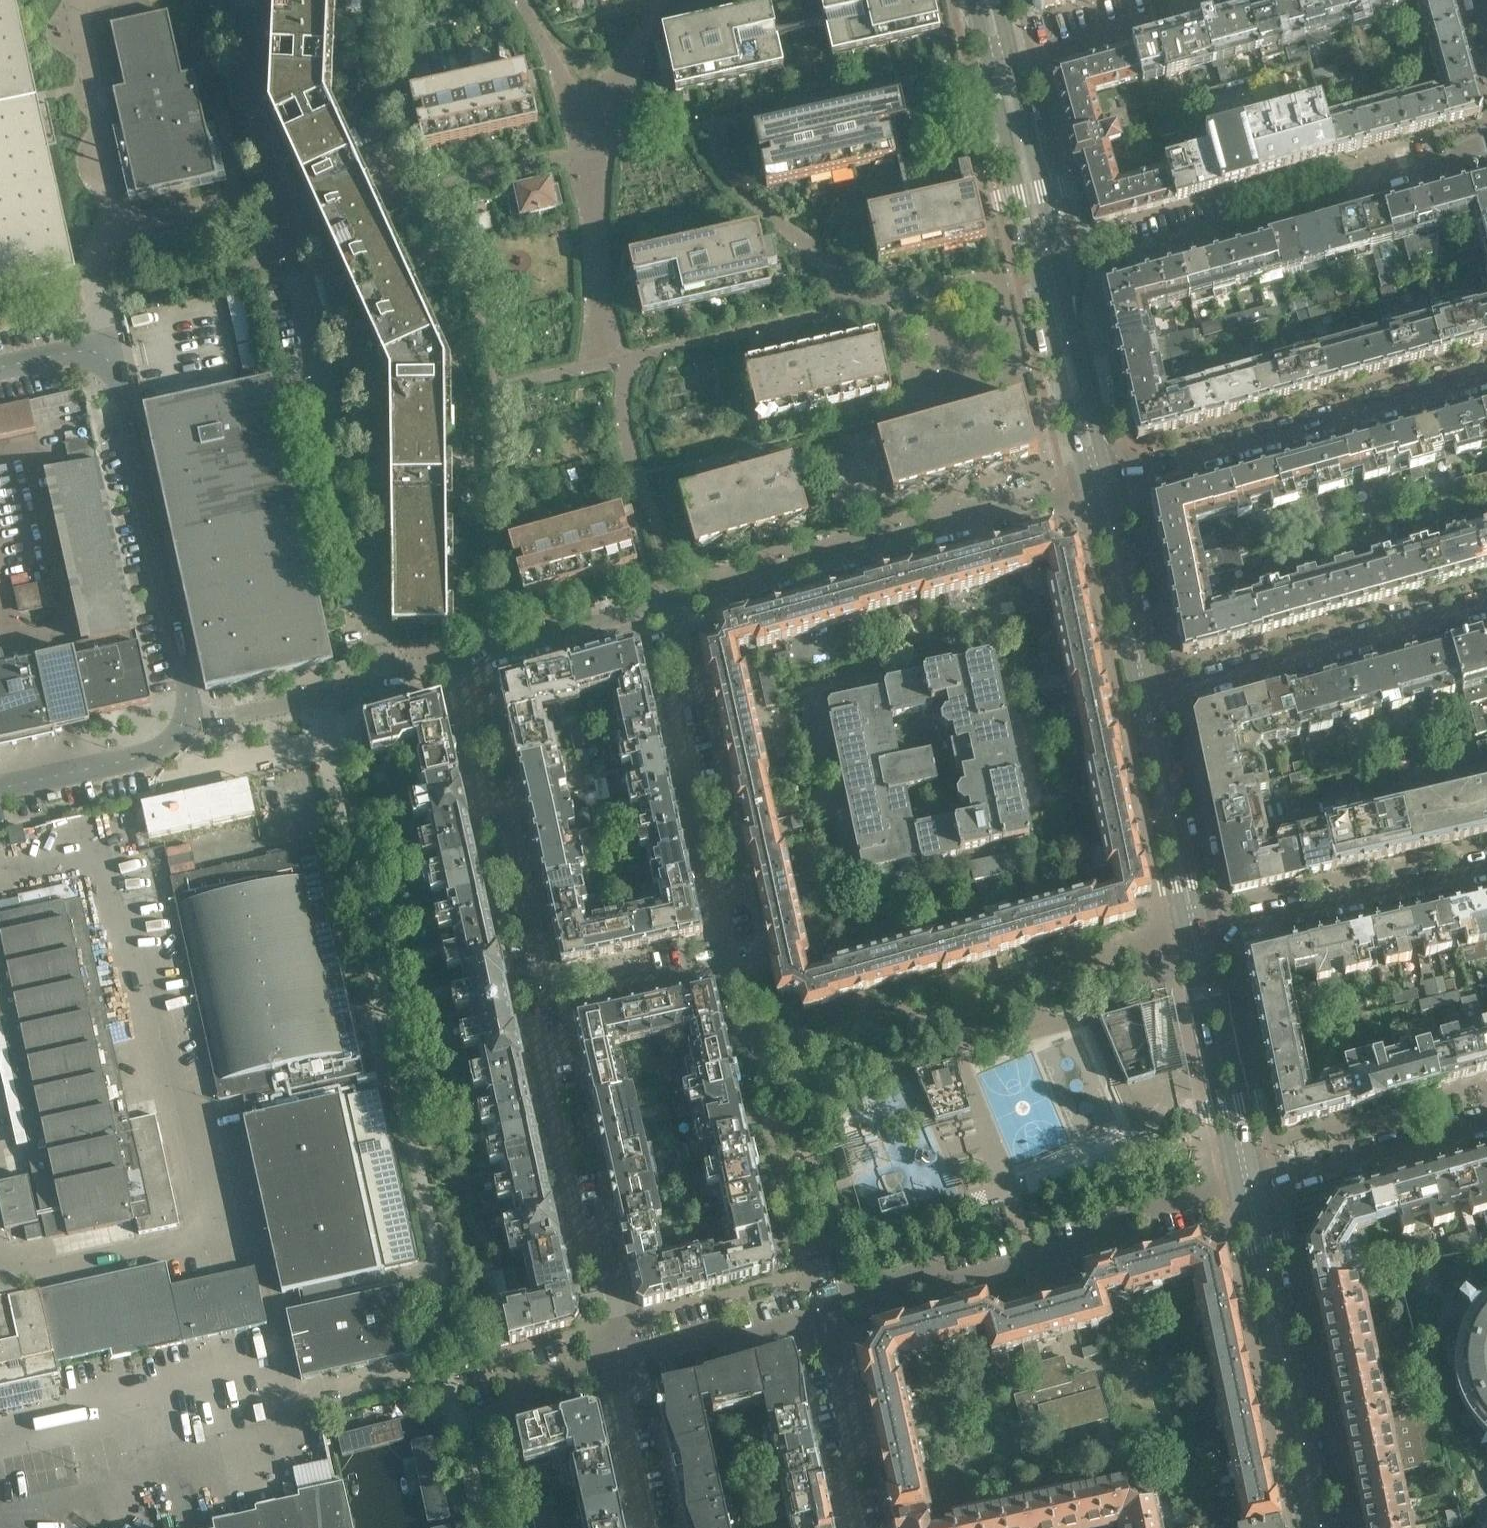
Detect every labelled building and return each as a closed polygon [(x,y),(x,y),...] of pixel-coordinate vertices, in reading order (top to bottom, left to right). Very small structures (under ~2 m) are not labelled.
[(15,0),(0,0),(0,285),(75,268),(48,148),(57,146),(48,104),(47,104),(47,105),(39,107),(15,0)] [(331,0),(275,0),(273,51),(328,53),(331,0)] [(932,0),(819,0),(832,58),(940,33),(932,0)] [(1069,0),(1036,0),(1037,5),(1037,6),(1044,9),(1070,2),(1069,0)] [(1319,0),(1299,0),(1295,1),(1304,34),(1327,28),(1319,0)] [(1344,0),(1319,0),(1327,28),(1350,21),(1344,0)] [(1372,13),(1368,0),(1344,0),(1350,21),(1373,15),(1372,13)] [(1392,0),(1368,0),(1372,13),(1394,7),(1392,0)] [(1451,0),(1413,0),(1411,2),(1410,2),(1413,12),(1421,10),(1422,14),(1453,5),(1451,0)] [(1304,34),(1295,1),(1272,8),(1281,40),(1304,34)] [(1459,27),(1453,5),(1422,14),(1428,35),(1459,27)] [(1281,40),(1272,8),(1249,14),(1258,47),(1281,40)] [(784,68),(770,10),(663,34),(666,50),(655,52),(661,75),(671,73),(676,93),(784,68)] [(217,177),(194,73),(182,76),(168,13),(111,26),(125,88),(114,91),(137,195),(217,177)] [(1258,47),(1249,14),(1225,20),(1234,53),(1258,47)] [(1234,53),(1225,20),(1202,27),(1211,60),(1234,53)] [(1410,40),(1405,22),(1398,23),(1401,34),(1403,42),(1410,40)] [(1211,60),(1202,27),(1179,33),(1188,66),(1211,60)] [(1465,49),(1459,27),(1428,35),(1434,57),(1465,49)] [(1188,66),(1179,33),(1156,40),(1165,73),(1188,66)] [(1366,44),(1363,33),(1354,36),(1357,47),(1366,44)] [(1403,42),(1401,34),(1389,37),(1391,45),(1403,42)] [(1357,47),(1354,36),(1345,39),(1348,49),(1357,47)] [(1165,73),(1156,40),(1133,46),(1142,78),(1142,79),(1165,73)] [(1121,140),(1117,126),(1103,130),(1093,92),(1142,78),(1133,46),(1052,69),(1057,86),(1070,133),(1067,134),(1075,160),(1078,159),(1091,206),(1090,206),(1095,223),(1176,201),(1167,169),(1118,183),(1107,144),(1121,140)] [(1391,57),(1388,46),(1381,48),(1384,59),(1391,57)] [(1311,60),(1308,49),(1299,52),(1302,62),(1310,60),(1311,60)] [(1471,71),(1465,49),(1434,57),(1440,79),(1471,71)] [(326,101),(328,53),(273,51),(270,112),(276,124),(326,101)] [(1421,77),(1417,62),(1409,64),(1411,72),(1413,79),(1421,77)] [(1411,72),(1409,64),(1398,67),(1400,75),(1411,72)] [(538,123),(531,90),(526,70),(526,67),(520,68),(521,69),(500,74),(500,73),(492,75),(493,75),(472,80),(472,79),(464,81),(465,82),(444,86),(444,85),(436,87),(436,88),(416,93),(416,92),(411,93),(424,149),(538,123)] [(1477,94),(1471,71),(1440,79),(1445,98),(1446,102),(1477,94)] [(1326,90),(1323,77),(1315,79),(1319,92),(1326,90)] [(1424,87),(1421,77),(1413,79),(1416,89),(1424,87)] [(1379,93),(1376,82),(1367,85),(1370,95),(1379,93)] [(1370,95),(1367,85),(1357,87),(1360,98),(1370,95)] [(1478,117),(1482,110),(1481,110),(1477,94),(1446,102),(1445,98),(1442,98),(1442,97),(1437,95),(1419,100),(1428,131),(1478,117)] [(896,159),(891,138),(888,127),(906,123),(901,97),(754,130),(767,188),(896,159)] [(1336,156),(1327,123),(1320,98),(1204,130),(1210,150),(1221,188),(1336,156)] [(1428,131),(1419,100),(1397,106),(1405,137),(1428,131)] [(363,181),(326,101),(276,124),(303,185),(305,183),(315,203),(363,181)] [(1405,137),(1397,106),(1396,104),(1374,110),(1383,143),(1405,137)] [(1383,143),(1374,110),(1351,117),(1360,149),(1383,143)] [(1360,149),(1351,117),(1327,123),(1336,156),(1360,149)] [(1221,188),(1210,150),(1188,157),(1198,194),(1221,188)] [(1198,194),(1188,157),(1165,163),(1167,169),(1176,201),(1198,194)] [(980,221),(972,183),(968,167),(957,169),(961,186),(866,207),(879,264),(986,240),(982,220),(980,221)] [(563,205),(559,184),(553,185),(551,180),(539,183),(537,176),(526,178),(528,185),(515,188),(517,194),(507,196),(512,217),(521,215),(522,216),(558,208),(557,207),(563,205)] [(1486,200),(1486,176),(1447,187),(1456,219),(1471,215),(1474,209),(1473,204),(1486,200)] [(363,181),(315,203),(323,221),(331,240),(379,218),(371,199),(363,181)] [(1456,219),(1447,187),(1426,193),(1435,225),(1456,219)] [(1433,254),(1425,228),(1435,225),(1426,193),(1405,199),(1426,277),(1433,275),(1428,256),(1433,254)] [(1426,277),(1405,199),(1384,205),(1392,237),(1402,234),(1409,261),(1414,260),(1419,279),(1426,277)] [(1473,204),(1474,209),(1479,225),(1486,223),(1486,200),(1473,204)] [(1392,237),(1384,205),(1361,211),(1370,243),(1392,237)] [(1370,243),(1361,211),(1315,224),(1327,267),(1350,261),(1347,250),(1370,243)] [(492,229),(489,214),(475,217),(478,232),(492,229)] [(407,278),(380,218),(379,218),(331,240),(329,241),(357,301),(407,278)] [(1479,225),(1481,235),(1455,242),(1456,246),(1441,250),(1443,258),(1486,246),(1486,223),(1479,225)] [(1327,267),(1315,224),(1293,230),(1301,262),(1305,274),(1327,267)] [(772,288),(767,268),(778,266),(773,243),(762,246),(758,230),(630,259),(643,317),(772,288)] [(1301,262),(1293,230),(1270,237),(1279,269),(1301,262)] [(1279,269),(1270,237),(1247,243),(1256,275),(1279,269)] [(1256,275),(1247,243),(1225,249),(1234,281),(1256,275)] [(1443,258),(1445,266),(1460,262),(1461,265),(1486,258),(1486,246),(1443,258)] [(1234,281),(1225,249),(1203,255),(1212,287),(1234,281)] [(1215,299),(1212,287),(1203,255),(1180,262),(1189,294),(1193,306),(1215,299)] [(1189,294),(1180,262),(1158,268),(1167,300),(1189,294)] [(1167,300),(1158,268),(1107,282),(1102,284),(1103,288),(1103,289),(1107,305),(1139,296),(1140,300),(1142,299),(1142,301),(1148,304),(1158,301),(1158,302),(1167,300)] [(1470,273),(1474,286),(1486,282),(1486,269),(1470,273)] [(1449,281),(1447,271),(1436,274),(1439,284),(1449,281)] [(1393,286),(1390,276),(1379,279),(1382,289),(1386,288),(1393,286)] [(435,338),(407,278),(357,301),(384,361),(435,338)] [(1382,289),(1379,279),(1369,282),(1372,292),(1382,289)] [(1410,292),(1407,282),(1396,285),(1399,295),(1410,292)] [(1399,295),(1396,285),(1393,286),(1386,288),(1389,298),(1399,295)] [(1347,298),(1345,288),(1334,291),(1337,301),(1341,300),(1347,298)] [(249,289),(230,293),(246,363),(265,359),(249,289)] [(1337,301),(1334,291),(1323,294),(1326,304),(1337,301)] [(1486,343),(1476,310),(1472,294),(1467,291),(1426,303),(1431,322),(1440,355),(1486,343)] [(1365,304),(1362,294),(1351,297),(1354,307),(1365,304)] [(1144,320),(1140,300),(1139,296),(1107,305),(1112,329),(1144,320)] [(1351,297),(1347,298),(1341,300),(1343,310),(1354,307),(1351,297)] [(1302,311),(1299,301),(1289,304),(1292,314),(1302,311)] [(1280,317),(1277,307),(1266,310),(1269,320),(1272,319),(1280,317)] [(1320,317),(1317,307),(1306,310),(1309,320),(1320,317)] [(1486,309),(1486,307),(1476,310),(1486,343),(1486,342),(1486,309)] [(1175,315),(1173,309),(1160,312),(1162,319),(1175,315)] [(1269,320),(1266,310),(1256,313),(1258,323),(1261,322),(1269,320)] [(1199,329),(1196,319),(1177,323),(1179,334),(1199,329)] [(1275,330),(1272,319),(1269,320),(1261,322),(1264,333),(1275,330)] [(1149,342),(1145,323),(1144,320),(1112,329),(1117,351),(1149,342)] [(1235,330),(1232,320),(1222,323),(1224,333),(1235,330)] [(1264,333),(1261,322),(1258,323),(1251,325),(1253,335),(1264,333)] [(1440,355),(1431,322),(1409,329),(1418,362),(1440,355)] [(1224,333),(1222,323),(1211,326),(1214,336),(1216,335),(1224,333)] [(1197,353),(1194,341),(1201,339),(1199,329),(1179,334),(1185,357),(1197,353)] [(1235,330),(1224,333),(1216,335),(1219,345),(1242,339),(1239,329),(1235,330)] [(1418,362),(1409,329),(1386,335),(1395,368),(1418,362)] [(892,392),(885,363),(878,334),(745,364),(758,423),(892,392)] [(1216,335),(1214,336),(1206,338),(1209,348),(1219,345),(1216,335)] [(1395,368),(1386,335),(1364,341),(1373,374),(1395,368)] [(446,411),(446,362),(435,338),(384,361),(390,374),(391,412),(446,411)] [(1168,361),(1162,338),(1149,342),(1117,351),(1122,373),(1154,364),(1168,361)] [(1206,338),(1201,339),(1194,341),(1197,353),(1209,350),(1209,348),(1206,338)] [(1373,374),(1364,341),(1341,348),(1350,380),(1373,374)] [(1350,380),(1341,348),(1319,354),(1328,387),(1350,380)] [(1328,387),(1319,354),(1296,360),(1305,393),(1328,387)] [(1305,393),(1296,360),(1274,366),(1283,399),(1305,393)] [(1159,386),(1154,364),(1122,373),(1128,395),(1159,386)] [(1283,399),(1274,366),(1251,373),(1260,406),(1283,399)] [(1260,406),(1251,373),(1229,379),(1238,412),(1260,406)] [(334,663),(272,379),(228,389),(244,464),(160,482),(171,530),(173,530),(179,556),(176,556),(206,691),(334,663)] [(1238,412),(1229,379),(1206,385),(1206,386),(1215,418),(1238,412)] [(1162,405),(1160,394),(1161,394),(1159,386),(1128,395),(1133,418),(1163,410),(1162,405)] [(1215,418),(1206,386),(1185,392),(1194,424),(1215,418)] [(1194,424),(1185,392),(1176,395),(1176,396),(1167,398),(1164,404),(1162,405),(1163,410),(1133,418),(1137,434),(1137,435),(1138,440),(1143,439),(1143,438),(1194,424)] [(1035,449),(1026,416),(1022,402),(1023,401),(1022,396),(877,436),(893,494),(1038,454),(1036,448),(1035,449)] [(37,431),(30,402),(0,408),(0,439),(37,431)] [(1480,406),(1457,413),(1468,454),(1481,450),(1477,437),(1486,434),(1486,431),(1480,406)] [(447,478),(446,411),(391,412),(392,479),(447,478)] [(1468,454),(1457,413),(1434,419),(1442,447),(1453,444),(1456,457),(1468,454)] [(1442,447),(1434,419),(1411,425),(1423,466),(1435,463),(1431,450),(1442,447)] [(1423,466),(1411,425),(1388,432),(1396,460),(1407,457),(1410,470),(1423,466)] [(1396,460),(1388,432),(1365,438),(1376,479),(1388,476),(1385,463),(1396,460)] [(1376,479),(1365,438),(1342,445),(1350,473),(1361,470),(1364,483),(1376,479)] [(1350,473),(1342,445),(1319,451),(1330,492),(1343,489),(1339,476),(1350,473)] [(1330,492),(1319,451),(1274,464),(1285,505),(1297,502),(1293,488),(1304,485),(1307,499),(1330,492)] [(809,518),(793,460),(680,491),(696,549),(809,518)] [(1285,505),(1274,464),(1251,470),(1258,498),(1262,511),(1285,505)] [(1258,498),(1251,470),(1228,477),(1236,508),(1239,518),(1250,515),(1246,502),(1258,498)] [(1484,475),(1475,478),(1478,489),(1482,489),(1486,487),(1484,475)] [(1236,508),(1228,477),(1206,482),(1215,514),(1236,508)] [(448,545),(447,478),(392,479),(392,546),(448,545)] [(1478,489),(1475,478),(1467,480),(1470,492),(1473,491),(1478,489)] [(1215,514),(1206,482),(1156,497),(1155,496),(1151,498),(1151,503),(1152,503),(1155,520),(1187,511),(1189,510),(1190,515),(1197,519),(1206,516),(1206,517),(1215,514)] [(1441,500),(1438,488),(1429,491),(1433,502),(1435,501),(1441,500)] [(1484,496),(1482,489),(1478,489),(1473,491),(1475,499),(1484,496)] [(1433,502),(1429,491),(1421,493),(1424,505),(1433,502)] [(1456,504),(1454,496),(1445,499),(1447,507),(1456,504)] [(1445,499),(1441,500),(1435,501),(1438,509),(1447,507),(1445,499)] [(1395,513),(1392,501),(1383,504),(1386,515),(1395,513)] [(1386,515),(1383,504),(1374,506),(1377,518),(1386,515)] [(638,565),(632,547),(624,518),(634,515),(632,507),(509,541),(525,597),(638,565)] [(1192,535),(1187,511),(1155,520),(1160,543),(1192,535)] [(1349,526),(1346,514),(1337,516),(1340,528),(1342,528),(1349,526)] [(1340,528),(1337,516),(1328,519),(1331,530),(1333,530),(1340,528)] [(1372,527),(1370,520),(1361,522),(1363,530),(1372,527)] [(1482,524),(1485,534),(1475,536),(1485,571),(1486,570),(1486,523),(1482,524)] [(1085,574),(1078,541),(1064,544),(1056,539),(1052,525),(1020,535),(1021,538),(1029,568),(1047,563),(1051,581),(1082,575),(1085,574)] [(1303,538),(1300,527),(1291,529),(1294,541),(1303,538)] [(1344,535),(1342,528),(1340,528),(1333,530),(1335,538),(1344,535)] [(1294,541),(1291,529),(1282,532),(1286,543),(1294,541)] [(1335,538),(1333,530),(1331,530),(1324,532),(1326,540),(1335,538)] [(1485,571),(1475,536),(1465,539),(1463,530),(1454,532),(1466,576),(1485,571)] [(1466,576),(1454,532),(1445,535),(1447,544),(1438,547),(1448,581),(1466,576)] [(1196,557),(1193,539),(1192,535),(1160,543),(1164,566),(1196,557)] [(1029,568),(1021,538),(967,553),(976,586),(1030,571),(1029,568)] [(1306,546),(1304,538),(1303,538),(1294,541),(1297,549),(1306,546)] [(1258,551),(1254,539),(1246,542),(1249,553),(1258,551)] [(1448,581),(1438,547),(1428,549),(1426,540),(1417,543),(1429,587),(1448,581)] [(1297,549),(1294,541),(1286,543),(1285,543),(1287,551),(1297,549)] [(1243,566),(1240,557),(1249,554),(1249,553),(1246,542),(1196,557),(1164,566),(1169,588),(1201,579),(1243,566)] [(1429,587),(1417,543),(1408,545),(1410,554),(1401,557),(1410,592),(1429,587)] [(449,625),(448,545),(392,546),(393,625),(449,625)] [(1279,553),(1277,546),(1259,551),(1261,559),(1279,553)] [(1261,559),(1259,551),(1258,551),(1249,553),(1249,554),(1251,561),(1261,559)] [(1410,592),(1401,557),(1391,560),(1388,551),(1379,553),(1392,597),(1410,592)] [(976,586),(967,553),(913,568),(921,598),(922,602),(976,586)] [(1392,597),(1379,553),(1370,556),(1373,565),(1363,567),(1373,602),(1392,597)] [(1373,602),(1363,567),(1354,570),(1351,561),(1342,564),(1355,608),(1373,602)] [(1355,608),(1342,564),(1333,566),(1336,575),(1326,578),(1336,613),(1355,608)] [(921,598),(913,568),(912,565),(856,580),(857,583),(865,614),(921,598)] [(1336,613),(1326,578),(1317,581),(1314,571),(1305,574),(1317,618),(1336,613)] [(1317,618),(1305,574),(1296,576),(1299,586),(1289,588),(1299,623),(1317,618)] [(1082,575),(1051,581),(1047,582),(1069,687),(1072,687),(1104,680),(1082,575)] [(1205,601),(1201,579),(1169,588),(1173,610),(1205,601)] [(1299,623),(1289,588),(1280,591),(1277,582),(1268,584),(1280,628),(1299,623)] [(866,617),(865,614),(857,583),(803,598),(812,632),(866,617)] [(53,605),(48,584),(17,591),(22,612),(53,605)] [(1280,628),(1268,584),(1259,587),(1261,596),(1252,599),(1253,602),(1262,634),(1280,628)] [(1023,596),(1020,587),(1009,591),(1011,600),(1023,596)] [(152,703),(127,590),(96,596),(84,615),(89,642),(79,644),(77,645),(75,646),(74,648),(73,650),(73,652),(75,659),(74,659),(87,717),(89,716),(152,703)] [(1040,609),(1038,597),(1029,599),(1031,611),(1040,609)] [(812,632),(803,598),(749,614),(758,644),(759,647),(812,632)] [(1209,625),(1206,610),(1207,610),(1205,601),(1173,610),(1178,633),(1209,625)] [(1262,634),(1253,602),(1231,608),(1240,640),(1262,634)] [(965,612),(963,603),(953,606),(955,615),(965,612)] [(955,615),(953,606),(940,610),(942,619),(955,615)] [(1240,640),(1231,608),(1222,610),(1222,611),(1213,614),(1210,620),(1211,624),(1209,625),(1178,633),(1182,650),(1181,650),(1183,656),(1188,654),(1240,640)] [(758,644),(749,614),(748,610),(716,620),(720,633),(715,641),(701,644),(708,677),(711,676),(742,670),(738,650),(758,644)] [(913,627),(911,618),(898,621),(900,630),(913,627)] [(900,630),(898,621),(888,624),(890,633),(900,630)] [(859,642),(857,633),(842,637),(845,646),(859,642)] [(1481,634),(1450,643),(1461,683),(1476,735),(1486,732),(1486,730),(1484,720),(1481,721),(1477,704),(1486,701),(1486,657),(1481,634)] [(845,646),(842,637),(833,639),(836,648),(845,646)] [(647,676),(640,646),(635,642),(616,648),(623,681),(624,683),(630,682),(632,679),(647,676)] [(1461,683),(1450,643),(1429,648),(1443,697),(1454,694),(1451,685),(1461,683)] [(623,681),(616,648),(592,654),(602,687),(623,681)] [(1443,697),(1429,648),(1409,654),(1420,694),(1430,691),(1432,700),(1443,697)] [(74,659),(75,659),(73,652),(38,660),(37,653),(5,660),(4,655),(2,654),(1,652),(0,652),(0,748),(55,735),(54,731),(91,723),(89,716),(87,717),(74,659)] [(790,661),(787,652),(775,655),(778,664),(790,661)] [(602,687),(592,654),(547,667),(556,700),(557,703),(580,698),(578,693),(602,687)] [(1052,664),(1049,654),(1040,656),(1043,666),(1052,664)] [(1420,694),(1409,654),(1389,660),(1403,708),(1414,705),(1411,696),(1420,694)] [(1014,762),(1001,703),(992,658),(926,673),(931,701),(947,697),(950,710),(945,711),(942,716),(944,727),(949,730),(954,729),(957,742),(952,743),(958,774),(964,772),(1014,762)] [(1403,708),(1389,660),(1369,665),(1380,705),(1389,703),(1392,711),(1403,708)] [(1054,677),(1052,664),(1043,666),(1045,679),(1054,677)] [(1380,705),(1369,665),(1349,671),(1362,720),(1373,717),(1371,708),(1380,705)] [(556,700),(547,667),(525,673),(532,705),(536,707),(537,704),(556,700)] [(757,722),(751,695),(745,669),(742,670),(711,676),(723,729),(757,722)] [(772,690),(768,670),(759,672),(763,692),(772,690)] [(1362,720),(1349,671),(1329,677),(1340,716),(1349,714),(1351,723),(1362,720)] [(532,705),(525,673),(500,680),(508,717),(536,711),(535,708),(536,707),(532,705)] [(939,783),(932,752),(900,758),(893,725),(894,717),(933,709),(931,701),(926,673),(923,673),(924,676),(884,684),(886,691),(828,703),(863,870),(921,858),(922,862),(963,853),(962,850),(957,820),(957,818),(917,826),(914,822),(907,789),(939,783)] [(652,699),(647,676),(632,679),(630,682),(624,683),(623,683),(619,690),(621,700),(617,700),(619,707),(652,699)] [(1340,716),(1329,677),(1308,682),(1322,731),(1333,728),(1330,719),(1340,716)] [(1109,719),(1107,711),(1106,704),(1112,703),(1107,680),(1104,680),(1072,687),(1080,725),(1088,762),(1119,755),(1122,755),(1117,731),(1112,733),(1109,719)] [(1322,731),(1308,682),(1288,688),(1298,728),(1308,725),(1311,734),(1322,731)] [(1298,728),(1288,688),(1265,694),(1276,736),(1282,734),(1285,737),(1299,733),(1298,728)] [(776,706),(773,693),(772,690),(763,692),(767,708),(776,706)] [(1276,736),(1265,694),(1242,701),(1250,731),(1261,740),(1276,736)] [(449,728),(442,696),(410,705),(414,723),(412,724),(415,738),(418,738),(421,734),(449,728)] [(657,723),(652,699),(619,707),(624,729),(625,730),(628,730),(657,723)] [(1250,731),(1242,701),(1200,713),(1196,719),(1202,748),(1245,738),(1255,746),(1259,740),(1260,741),(1261,740),(1250,731)] [(415,738),(412,724),(414,723),(410,705),(387,712),(391,729),(390,729),(395,748),(400,747),(403,741),(415,738)] [(1063,720),(1061,708),(1052,710),(1054,722),(1063,720)] [(547,728),(538,722),(536,711),(508,717),(513,740),(548,732),(547,728)] [(395,748),(390,729),(391,729),(387,712),(364,718),(372,753),(395,748)] [(769,774),(763,749),(757,722),(723,729),(734,782),(765,775),(769,774)] [(662,744),(657,723),(628,730),(630,738),(618,741),(620,753),(662,744)] [(454,751),(449,728),(421,734),(418,738),(422,755),(419,760),(454,751)] [(1464,739),(1462,730),(1452,732),(1455,742),(1464,739)] [(553,754),(549,735),(548,732),(513,740),(518,762),(546,756),(553,754)] [(1455,742),(1452,732),(1443,735),(1445,744),(1455,742)] [(784,744),(782,733),(773,735),(775,746),(784,744)] [(1069,747),(1066,735),(1057,737),(1060,749),(1069,747)] [(1261,773),(1259,762),(1254,759),(1252,760),(1250,751),(1255,746),(1245,738),(1202,748),(1212,793),(1266,781),(1265,776),(1261,773)] [(1424,750),(1422,741),(1412,743),(1414,752),(1424,750)] [(1414,752),(1412,743),(1402,746),(1405,755),(1414,752)] [(666,765),(662,744),(620,753),(623,766),(636,763),(638,771),(666,765)] [(787,757),(784,744),(775,746),(778,759),(787,757)] [(600,758),(597,745),(588,747),(591,760),(600,758)] [(1287,757),(1286,751),(1282,747),(1277,752),(1279,759),(1287,757)] [(459,774),(454,751),(419,760),(424,782),(426,782),(457,774),(459,774)] [(1383,760),(1381,751),(1371,754),(1374,763),(1383,760)] [(1279,759),(1277,752),(1270,753),(1272,761),(1279,759)] [(1374,763),(1371,754),(1362,756),(1364,765),(1374,763)] [(1141,861),(1130,808),(1119,755),(1088,762),(1085,763),(1107,868),(1110,867),(1141,861)] [(563,773),(560,760),(548,762),(546,756),(518,762),(522,782),(563,773)] [(1287,757),(1279,759),(1281,768),(1289,766),(1287,757)] [(602,770),(600,758),(591,760),(594,772),(602,770)] [(1029,837),(1014,762),(964,772),(966,786),(962,787),(958,793),(960,802),(965,804),(970,804),(973,817),(957,820),(962,850),(1029,837)] [(1343,771),(1340,762),(1331,764),(1333,773),(1343,771)] [(1333,773),(1331,764),(1321,767),(1323,776),(1333,773)] [(671,786),(669,777),(666,765),(638,771),(639,779),(627,782),(629,794),(671,786)] [(1299,773),(1297,765),(1289,766),(1291,775),(1299,773)] [(1291,775),(1289,766),(1281,768),(1283,777),(1291,775)] [(1314,791),(1311,779),(1309,772),(1298,775),(1302,793),(1314,791)] [(554,790),(566,787),(563,773),(522,782),(526,802),(555,796),(554,790)] [(463,796),(461,785),(460,785),(457,774),(426,782),(428,793),(410,797),(412,807),(463,796)] [(774,812),(772,805),(765,775),(734,782),(731,782),(736,806),(742,805),(745,819),(748,833),(743,834),(748,857),(751,857),(782,850),(774,812)] [(610,798),(606,778),(596,780),(600,801),(609,799),(610,798)] [(1078,791),(1075,778),(1066,780),(1069,793),(1078,791)] [(248,780),(141,803),(148,839),(256,815),(248,780)] [(1256,804),(1254,794),(1268,791),(1266,781),(1212,793),(1216,814),(1256,804)] [(1465,790),(1476,837),(1486,834),(1486,785),(1465,790)] [(675,806),(671,786),(629,794),(632,806),(644,804),(646,813),(675,806)] [(796,799),(794,787),(785,789),(787,801),(796,799)] [(1476,837),(1465,790),(1394,806),(1405,853),(1476,837)] [(1080,802),(1078,791),(1069,793),(1071,804),(1080,802)] [(1321,818),(1314,791),(1302,793),(1309,821),(1321,818)] [(62,799),(61,793),(48,796),(49,802),(62,799)] [(468,816),(463,796),(412,807),(414,818),(433,814),(435,823),(468,816)] [(572,813),(569,799),(556,801),(555,796),(526,802),(531,822),(572,813)] [(1271,831),(1276,824),(1288,821),(1283,797),(1256,804),(1216,814),(1225,857),(1255,850),(1256,856),(1262,854),(1261,848),(1264,842),(1263,838),(1268,835),(1269,835),(1271,831)] [(611,811),(609,799),(600,801),(603,813),(611,811)] [(680,827),(675,806),(646,813),(648,822),(636,825),(639,836),(680,827)] [(1405,853),(1394,806),(1324,823),(1334,869),(1405,853)] [(562,829),(575,826),(572,813),(531,822),(535,842),(564,835),(562,829)] [(802,827),(800,815),(791,817),(793,829),(802,827)] [(471,836),(469,827),(467,817),(468,817),(468,816),(435,823),(437,833),(419,837),(421,847),(471,836)] [(1334,869),(1324,823),(1322,823),(1321,818),(1309,821),(1295,824),(1297,835),(1306,876),(1334,869)] [(25,840),(22,827),(13,828),(16,842),(25,840)] [(684,848),(680,827),(639,836),(641,848),(653,846),(655,854),(684,848)] [(618,841),(615,829),(607,831),(610,843),(618,841)] [(580,853),(577,839),(565,841),(564,835),(535,842),(539,862),(580,853)] [(1306,876),(1297,835),(1264,842),(1261,848),(1262,854),(1256,856),(1255,850),(1225,857),(1232,893),(1306,876)] [(475,855),(471,836),(421,847),(423,856),(442,852),(444,862),(475,855)] [(1092,858),(1089,846),(1080,848),(1083,860),(1092,858)] [(684,848),(655,854),(652,855),(657,878),(689,871),(684,848)] [(796,902),(791,875),(785,849),(782,850),(751,857),(762,909),(796,902)] [(314,850),(174,881),(222,1097),(244,1092),(287,1290),(416,1261),(380,1092),(369,1094),(314,850)] [(623,862),(620,852),(612,854),(614,863),(623,862)] [(571,868),(583,866),(580,853),(539,862),(544,880),(572,874),(571,868)] [(1019,871),(1015,854),(970,863),(974,881),(1019,871)] [(479,874),(475,855),(444,862),(446,871),(427,875),(429,884),(479,874)] [(812,870),(809,857),(800,859),(803,872),(812,870)] [(1137,896),(1151,893),(1144,860),(1141,861),(1110,867),(1114,887),(1094,893),(1103,924),(1103,927),(1136,918),(1132,904),(1137,896)] [(625,874),(623,862),(614,863),(614,865),(617,876),(625,874)] [(617,876),(614,865),(606,867),(608,879),(617,877),(617,876)] [(814,881),(812,870),(803,872),(805,883),(814,881)] [(694,894),(689,871),(657,878),(662,901),(667,900),(694,894)] [(581,896),(576,873),(572,874),(544,880),(549,904),(581,896)] [(636,885),(635,879),(633,873),(625,875),(628,887),(636,885)] [(1077,882),(1075,873),(1063,876),(1065,885),(1077,882)] [(483,892),(479,874),(429,884),(431,894),(450,890),(452,899),(483,892)] [(644,913),(641,897),(639,897),(631,899),(628,887),(625,875),(625,874),(617,876),(617,877),(622,902),(625,917),(633,950),(656,945),(649,912),(644,913)] [(622,902),(617,877),(608,879),(609,880),(611,892),(614,904),(622,902)] [(611,892),(609,880),(600,882),(603,893),(611,892)] [(639,897),(637,891),(636,885),(628,887),(631,899),(639,897)] [(1020,898),(1017,889),(1008,891),(1010,900),(1020,898)] [(1103,924),(1094,893),(1093,890),(987,920),(996,954),(1103,924)] [(1010,900),(1008,891),(994,895),(997,904),(1010,900)] [(487,911),(483,892),(452,899),(454,909),(435,913),(437,922),(487,911)] [(614,904),(611,892),(603,893),(605,905),(614,904)] [(703,934),(694,894),(667,900),(669,908),(673,907),(680,939),(703,934)] [(586,918),(581,896),(549,904),(554,927),(582,920),(584,920),(586,918)] [(1486,896),(1467,900),(1477,944),(1486,942),(1486,937),(1485,926),(1486,926),(1486,897),(1486,896)] [(1477,944),(1467,900),(1448,905),(1454,933),(1463,931),(1467,947),(1477,944)] [(129,1122),(80,901),(65,904),(64,902),(0,917),(0,1023),(27,1144),(28,1144),(49,1238),(68,1234),(69,1236),(135,1221),(134,1219),(136,1219),(150,1216),(129,1122)] [(808,954),(802,929),(796,902),(762,909),(774,962),(805,955),(808,954)] [(1454,933),(1448,905),(1428,910),(1438,953),(1450,950),(1447,935),(1454,933)] [(680,939),(673,907),(669,908),(649,912),(656,945),(680,939)] [(1438,953),(1428,910),(1408,914),(1414,943),(1422,941),(1425,956),(1438,953)] [(492,930),(487,911),(437,922),(439,932),(458,927),(460,937),(492,930)] [(1414,943),(1408,914),(1388,919),(1398,962),(1410,960),(1407,944),(1414,943)] [(633,950),(625,917),(602,922),(609,955),(633,950)] [(915,926),(913,917),(899,921),(902,930),(915,926)] [(1398,962),(1388,919),(1368,924),(1374,952),(1382,950),(1385,965),(1398,962)] [(586,960),(578,928),(583,927),(582,920),(554,927),(562,965),(586,960)] [(996,954),(987,920),(986,920),(986,923),(970,928),(950,933),(935,937),(934,937),(933,935),(932,935),(941,969),(942,972),(997,957),(996,954)] [(902,930),(899,921),(890,924),(892,933),(902,930)] [(609,955),(602,922),(583,927),(578,928),(586,960),(609,955)] [(1374,952),(1368,924),(1348,928),(1358,972),(1370,969),(1367,954),(1374,952)] [(827,937),(824,925),(815,927),(817,939),(827,937)] [(1358,972),(1348,928),(1327,933),(1334,961),(1342,959),(1345,975),(1358,972)] [(496,949),(492,930),(460,937),(462,946),(444,950),(446,960),(496,949)] [(1334,961),(1327,933),(1307,938),(1314,970),(1317,981),(1330,978),(1326,963),(1334,961)] [(941,969),(932,935),(826,965),(826,968),(835,999),(941,969)] [(847,945),(844,936),(833,939),(835,948),(847,945)] [(1314,970),(1307,938),(1244,952),(1254,997),(1286,990),(1282,969),(1289,967),(1294,970),(1303,968),(1304,972),(1314,970)] [(497,948),(496,949),(446,960),(448,969),(466,965),(469,975),(502,968),(497,948)] [(835,999),(826,968),(809,973),(805,955),(774,962),(771,963),(778,995),(792,992),(800,998),(804,1011),(836,1002),(835,999)] [(436,977),(433,962),(426,964),(429,978),(436,977)] [(504,988),(503,981),(505,981),(502,968),(469,975),(471,985),(452,989),(454,999),(504,988)] [(1486,983),(1484,971),(1475,973),(1478,985),(1479,985),(1486,983)] [(1456,991),(1453,979),(1444,981),(1447,993),(1456,991)] [(1447,993),(1444,981),(1436,983),(1438,995),(1447,993)] [(728,1047),(715,988),(714,985),(691,990),(698,1022),(694,1023),(694,1027),(692,1028),(690,1030),(696,1054),(728,1047)] [(1482,996),(1479,985),(1478,985),(1458,991),(1462,1002),(1482,996)] [(509,1008),(504,988),(454,999),(457,1009),(475,1005),(477,1015),(509,1008)] [(442,1004),(439,989),(432,991),(435,1005),(442,1004)] [(698,1022),(691,990),(667,995),(675,1027),(694,1023),(698,1022)] [(1295,1034),(1291,1012),(1286,990),(1254,997),(1263,1040),(1295,1034)] [(1416,1001),(1413,990),(1405,992),(1407,1003),(1416,1001)] [(1407,1003),(1405,992),(1396,994),(1398,1005),(1407,1003)] [(423,995),(425,1008),(433,1006),(430,993),(423,995)] [(675,1027),(667,995),(644,1000),(651,1033),(675,1027)] [(651,1033),(644,1000),(620,1005),(628,1038),(651,1033)] [(1158,1004),(1141,1009),(1155,1077),(1191,1068),(1174,1000),(1158,1004)] [(1376,1011),(1373,1000),(1365,1002),(1367,1013),(1376,1011)] [(1367,1013),(1365,1002),(1356,1004),(1359,1015),(1367,1013)] [(445,1018),(442,1004),(435,1005),(439,1020),(445,1018)] [(628,1038),(620,1005),(597,1011),(604,1043),(608,1042),(628,1038)] [(513,1028),(509,1008),(477,1015),(480,1025),(461,1029),(463,1039),(513,1028)] [(1155,1077),(1141,1009),(1101,1020),(1124,1084),(1155,1077)] [(604,1043),(597,1011),(574,1016),(587,1075),(618,1068),(614,1046),(611,1046),(609,1046),(608,1042),(604,1043)] [(1338,1020),(1336,1012),(1324,1015),(1326,1023),(1338,1020)] [(1481,1023),(1483,1031),(1485,1034),(1472,1038),(1481,1073),(1486,1071),(1486,1021),(1481,1023)] [(1439,1085),(1430,1050),(1422,1022),(1391,1031),(1396,1049),(1394,1050),(1395,1055),(1382,1058),(1381,1053),(1373,1056),(1372,1054),(1344,1062),(1348,1076),(1356,1108),(1439,1085)] [(451,1041),(447,1027),(440,1028),(444,1043),(451,1041)] [(519,1047),(515,1027),(513,1028),(463,1039),(465,1048),(484,1044),(486,1054),(519,1047)] [(1481,1073),(1472,1038),(1457,1042),(1458,1038),(1456,1030),(1448,1032),(1461,1079),(1481,1073)] [(1461,1079),(1448,1032),(1439,1035),(1441,1042),(1444,1046),(1430,1050),(1439,1085),(1461,1079)] [(1304,1078),(1300,1056),(1295,1034),(1263,1040),(1272,1084),(1304,1078)] [(454,1056),(451,1041),(444,1043),(447,1057),(454,1056)] [(674,1056),(672,1050),(671,1043),(662,1045),(665,1058),(674,1056)] [(522,1067),(520,1060),(522,1060),(519,1047),(486,1054),(488,1064),(469,1068),(472,1078),(522,1067)] [(648,1060),(645,1047),(637,1049),(639,1062),(648,1060)] [(733,1068),(728,1047),(696,1054),(700,1075),(733,1068)] [(676,1067),(675,1061),(674,1056),(665,1058),(668,1069),(676,1067)] [(659,1070),(656,1060),(656,1058),(648,1060),(650,1072),(659,1070)] [(668,1069),(665,1058),(656,1060),(659,1070),(659,1071),(668,1069)] [(650,1072),(648,1060),(639,1062),(642,1073),(650,1072)] [(970,1111),(956,1061),(916,1072),(936,1121),(970,1111)] [(526,1087),(522,1067),(472,1078),(474,1089),(493,1084),(495,1094),(526,1087)] [(460,1083),(456,1068),(450,1070),(453,1084),(460,1083)] [(623,1090),(619,1072),(618,1068),(587,1075),(592,1097),(623,1090)] [(733,1068),(700,1075),(700,1076),(702,1086),(687,1089),(689,1099),(737,1088),(733,1068)] [(671,1082),(668,1069),(659,1071),(661,1082),(662,1084),(671,1082)] [(661,1082),(659,1071),(659,1070),(650,1072),(653,1084),(661,1082)] [(1356,1108),(1348,1076),(1328,1081),(1337,1113),(1356,1108)] [(1315,1119),(1309,1100),(1307,1092),(1304,1078),(1272,1084),(1281,1129),(1315,1119)] [(1337,1113),(1328,1081),(1322,1083),(1320,1088),(1307,1092),(1309,1100),(1315,1119),(1337,1113)] [(463,1097),(460,1083),(453,1084),(456,1099),(463,1097)] [(530,1107),(528,1097),(526,1087),(495,1094),(497,1104),(478,1108),(480,1118),(530,1107)] [(741,1108),(737,1088),(689,1099),(691,1108),(706,1105),(708,1115),(741,1108)] [(628,1089),(623,1090),(592,1097),(596,1116),(632,1108),(628,1089)] [(539,1144),(530,1107),(480,1118),(482,1127),(501,1123),(505,1142),(487,1146),(489,1155),(539,1144)] [(636,1126),(632,1108),(596,1116),(600,1135),(636,1126)] [(746,1127),(741,1108),(708,1115),(710,1125),(696,1128),(698,1138),(746,1127)] [(181,1226),(163,1145),(157,1116),(129,1122),(150,1216),(136,1219),(140,1234),(181,1226)] [(471,1135),(468,1120),(461,1122),(464,1136),(471,1135)] [(641,1145),(636,1126),(600,1135),(604,1153),(641,1145)] [(750,1147),(746,1127),(698,1138),(700,1148),(715,1144),(717,1154),(750,1147)] [(543,1163),(539,1144),(489,1155),(491,1165),(509,1161),(511,1170),(543,1163)] [(645,1163),(641,1145),(604,1153),(608,1172),(645,1163)] [(754,1166),(750,1147),(717,1154),(719,1164),(704,1167),(706,1177),(754,1166)] [(1468,1160),(1483,1213),(1486,1212),(1486,1190),(1486,1154),(1468,1160)] [(681,1175),(678,1162),(677,1156),(670,1158),(674,1176),(681,1175)] [(1483,1213),(1468,1160),(1448,1165),(1458,1198),(1467,1196),(1473,1216),(1483,1213)] [(547,1182),(543,1163),(511,1170),(513,1179),(495,1183),(497,1193),(547,1182)] [(649,1182),(645,1163),(608,1172),(612,1190),(649,1182)] [(1458,1198),(1448,1165),(1428,1171),(1443,1224),(1453,1221),(1448,1201),(1458,1198)] [(759,1186),(754,1166),(706,1177),(709,1187),(723,1184),(725,1193),(759,1186)] [(1443,1224),(1428,1171),(1409,1176),(1418,1209),(1428,1207),(1434,1227),(1443,1224)] [(29,1177),(21,1179),(19,1173),(2,1177),(4,1183),(0,1184),(0,1205),(6,1230),(39,1222),(29,1177)] [(1418,1209),(1409,1176),(1389,1182),(1398,1215),(1404,1235),(1414,1232),(1408,1212),(1418,1209)] [(551,1201),(547,1182),(497,1193),(499,1202),(518,1198),(520,1208),(551,1201)] [(653,1200),(649,1182),(612,1190),(616,1209),(653,1200)] [(1398,1215),(1389,1182),(1366,1188),(1375,1221),(1398,1215)] [(764,1208),(761,1197),(759,1186),(725,1193),(730,1216),(764,1208)] [(1375,1221),(1366,1188),(1342,1195),(1351,1228),(1375,1221)] [(1351,1228),(1342,1195),(1336,1196),(1312,1236),(1337,1251),(1351,1228)] [(705,1216),(701,1199),(689,1202),(693,1219),(705,1216)] [(657,1219),(653,1200),(616,1209),(620,1227),(651,1220),(657,1219)] [(556,1221),(552,1201),(551,1201),(520,1208),(522,1218),(503,1222),(506,1233),(556,1221)] [(768,1231),(764,1208),(730,1216),(735,1238),(768,1231)] [(709,1233),(705,1216),(693,1219),(695,1231),(709,1233)] [(656,1243),(651,1220),(620,1227),(625,1250),(656,1243)] [(561,1245),(558,1233),(559,1233),(556,1221),(506,1233),(508,1244),(527,1240),(529,1252),(561,1245)] [(43,1238),(40,1225),(25,1228),(28,1241),(43,1238)] [(776,1264),(768,1231),(735,1238),(737,1248),(723,1251),(730,1283),(772,1271),(776,1264)] [(1232,1283),(1225,1252),(1216,1254),(1200,1244),(1198,1235),(1167,1243),(1168,1246),(1176,1276),(1177,1276),(1188,1272),(1192,1275),(1196,1277),(1199,1289),(1229,1283),(1232,1283)] [(1339,1262),(1337,1251),(1312,1236),(1306,1246),(1310,1268),(1339,1262)] [(1385,1252),(1381,1241),(1358,1246),(1362,1257),(1385,1252)] [(1475,1243),(1478,1251),(1486,1250),(1486,1242),(1475,1243)] [(659,1258),(656,1243),(625,1250),(630,1272),(656,1266),(654,1259),(659,1258)] [(561,1245),(529,1252),(534,1275),(567,1267),(562,1244),(561,1245)] [(1466,1253),(1464,1245),(1450,1247),(1452,1255),(1466,1253)] [(1176,1276),(1168,1246),(1116,1261),(1124,1290),(1123,1291),(1124,1296),(1141,1291),(1143,1288),(1159,1283),(1162,1285),(1178,1281),(1177,1276),(1176,1276)] [(1452,1255),(1450,1247),(1435,1249),(1437,1257),(1452,1255)] [(730,1283),(723,1251),(722,1250),(700,1255),(708,1289),(730,1283)] [(1405,1262),(1402,1251),(1392,1253),(1393,1255),(1394,1263),(1405,1262)] [(1425,1259),(1423,1251),(1408,1253),(1410,1261),(1425,1259)] [(708,1289),(700,1255),(699,1253),(663,1263),(665,1272),(657,1274),(664,1302),(708,1289)] [(1396,1270),(1394,1263),(1393,1255),(1384,1257),(1388,1272),(1396,1270)] [(502,1269),(499,1258),(491,1260),(494,1271),(502,1269)] [(1104,1296),(1123,1291),(1124,1290),(1116,1261),(1115,1258),(1085,1266),(1087,1276),(1078,1292),(1066,1296),(1076,1330),(1090,1326),(1090,1323),(1096,1322),(1096,1324),(1111,1321),(1104,1296)] [(1364,1277),(1362,1267),(1346,1270),(1344,1261),(1339,1262),(1310,1268),(1314,1287),(1355,1279),(1364,1277)] [(268,1325),(256,1268),(172,1286),(167,1263),(25,1294),(0,1300),(0,1388),(59,1375),(57,1363),(127,1348),(128,1353),(131,1355),(268,1325)] [(664,1302),(657,1274),(656,1266),(630,1272),(637,1303),(644,1307),(664,1302)] [(572,1290),(567,1267),(534,1275),(539,1295),(542,1297),(546,1297),(572,1290)] [(535,1338),(527,1304),(527,1303),(515,1291),(507,1293),(504,1281),(502,1273),(502,1269),(494,1271),(496,1283),(510,1343),(510,1344),(535,1338)] [(515,1278),(514,1270),(502,1273),(504,1281),(512,1279),(515,1278)] [(25,1294),(23,1284),(8,1274),(0,1276),(0,1300),(25,1294)] [(515,1291),(512,1279),(504,1281),(507,1293),(515,1291)] [(1367,1313),(1365,1304),(1364,1295),(1359,1296),(1355,1279),(1314,1287),(1317,1301),(1320,1303),(1325,1323),(1322,1326),(1324,1333),(1327,1336),(1329,1342),(1367,1334),(1363,1314),(1367,1313)] [(1229,1283),(1199,1289),(1194,1290),(1198,1306),(1201,1308),(1203,1316),(1204,1324),(1202,1328),(1205,1343),(1240,1336),(1229,1283)] [(418,1354),(403,1288),(287,1313),(302,1380),(418,1354)] [(579,1320),(572,1290),(546,1297),(546,1299),(552,1298),(560,1331),(575,1327),(579,1320)] [(1402,1296),(1401,1290),(1392,1292),(1394,1298),(1402,1296)] [(1474,1301),(1464,1293),(1458,1300),(1468,1308),(1474,1301)] [(1025,1344),(1016,1310),(1004,1313),(988,1304),(986,1294),(955,1303),(956,1306),(964,1335),(965,1335),(984,1329),(991,1354),(1005,1350),(1004,1348),(1011,1346),(1011,1348),(1022,1345),(1025,1344)] [(1076,1330),(1066,1296),(1031,1305),(1041,1340),(1040,1340),(1044,1342),(1059,1338),(1062,1334),(1076,1330)] [(1404,1302),(1402,1296),(1394,1298),(1395,1304),(1404,1302)] [(546,1299),(527,1303),(527,1304),(535,1338),(560,1331),(552,1298),(546,1299)] [(1486,1302),(1484,1305),(1482,1307),(1479,1310),(1479,1312),(1470,1325),(1468,1329),(1467,1331),(1465,1338),(1464,1340),(1463,1344),(1462,1349),(1461,1351),(1461,1353),(1460,1358),(1460,1360),(1460,1364),(1460,1369),(1460,1376),(1461,1380),(1461,1383),(1463,1387),(1464,1391),(1464,1393),(1466,1398),(1469,1404),(1472,1410),(1474,1413),(1479,1420),(1481,1423),(1484,1426),(1486,1428),(1486,1301),(1486,1302)] [(1069,1380),(1063,1357),(1042,1363),(1036,1341),(1040,1340),(1041,1340),(1031,1305),(1016,1310),(1025,1344),(1022,1345),(1035,1391),(1016,1396),(1022,1420),(1041,1415),(1045,1431),(1065,1425),(1066,1429),(1086,1424),(1085,1420),(1104,1415),(1093,1375),(1084,1378),(1083,1376),(1069,1380)] [(964,1335),(956,1306),(904,1320),(912,1349),(911,1350),(913,1355),(929,1350),(931,1347),(939,1345),(947,1342),(950,1344),(966,1340),(965,1335),(964,1335)] [(900,1353),(911,1350),(912,1349),(904,1320),(903,1317),(873,1326),(875,1335),(866,1351),(856,1353),(863,1384),(866,1383),(896,1377),(893,1364),(900,1353)] [(1378,1387),(1372,1361),(1367,1334),(1329,1342),(1330,1349),(1328,1352),(1329,1359),(1333,1362),(1335,1373),(1336,1376),(1333,1379),(1335,1386),(1338,1389),(1340,1395),(1378,1387)] [(1251,1388),(1240,1336),(1205,1343),(1209,1358),(1212,1360),(1215,1377),(1213,1380),(1216,1395),(1251,1388)] [(1102,1354),(1100,1347),(1099,1345),(1081,1350),(1084,1359),(1102,1354)] [(1417,1351),(1415,1345),(1406,1347),(1408,1353),(1417,1351)] [(803,1381),(793,1347),(705,1373),(706,1378),(710,1398),(712,1406),(763,1394),(762,1390),(803,1381)] [(1418,1357),(1417,1351),(1408,1353),(1409,1359),(1418,1357)] [(905,1411),(903,1403),(902,1395),(904,1391),(900,1376),(896,1377),(866,1383),(878,1436),(912,1429),(909,1413),(905,1411)] [(700,1417),(697,1401),(701,1400),(696,1380),(695,1377),(662,1384),(662,1386),(657,1387),(660,1402),(658,1402),(663,1426),(700,1417)] [(710,1398),(706,1378),(696,1380),(701,1400),(710,1398)] [(808,1412),(803,1381),(762,1390),(763,1394),(769,1421),(775,1419),(808,1412)] [(1413,1410),(1406,1411),(1388,1415),(1387,1406),(1382,1407),(1378,1387),(1340,1395),(1341,1402),(1339,1405),(1340,1412),(1344,1415),(1348,1433),(1346,1438),(1347,1445),(1351,1447),(1353,1460),(1351,1464),(1352,1471),(1356,1473),(1359,1488),(1357,1491),(1358,1498),(1362,1501),(1363,1507),(1401,1499),(1397,1481),(1402,1480),(1400,1472),(1418,1468),(1424,1466),(1413,1410)] [(1267,1467),(1251,1388),(1216,1395),(1219,1410),(1223,1413),(1224,1421),(1226,1429),(1224,1432),(1230,1463),(1234,1465),(1235,1473),(1267,1467)] [(1413,1410),(1411,1403),(1405,1405),(1406,1411),(1413,1410)] [(608,1453),(599,1410),(599,1409),(599,1408),(598,1408),(597,1408),(596,1408),(596,1409),(592,1406),(592,1405),(592,1404),(591,1404),(590,1404),(589,1405),(560,1413),(568,1448),(575,1446),(578,1459),(578,1460),(608,1453)] [(813,1435),(808,1412),(775,1419),(780,1443),(813,1435)] [(568,1448),(560,1413),(538,1419),(548,1454),(568,1448)] [(710,1461),(700,1417),(663,1426),(672,1464),(692,1459),(693,1465),(710,1461)] [(548,1454),(538,1419),(516,1425),(524,1460),(548,1454)] [(345,1461),(408,1447),(403,1427),(340,1441),(345,1461)] [(917,1464),(915,1456),(913,1448),(915,1444),(912,1429),(878,1436),(889,1489),(924,1482),(920,1466),(917,1464)] [(440,1430),(427,1432),(443,1508),(444,1509),(445,1510),(446,1511),(447,1512),(448,1512),(450,1512),(451,1512),(452,1512),(454,1511),(455,1510),(456,1509),(456,1508),(457,1507),(457,1505),(440,1430)] [(817,1455),(813,1435),(780,1443),(775,1444),(779,1464),(817,1455)] [(613,1476),(608,1453),(578,1460),(578,1459),(576,1460),(574,1462),(579,1483),(613,1476)] [(822,1474),(817,1455),(779,1464),(783,1482),(822,1474)] [(694,1471),(693,1465),(692,1459),(672,1464),(674,1475),(694,1471)] [(720,1506),(710,1461),(693,1465),(694,1471),(674,1475),(683,1514),(720,1506)] [(1426,1473),(1424,1466),(1418,1468),(1419,1475),(1426,1473)] [(1281,1519),(1276,1492),(1272,1493),(1267,1467),(1235,1473),(1237,1481),(1235,1485),(1242,1520),(1246,1519),(1248,1526),(1279,1520),(1281,1519)] [(1140,1490),(1148,1477),(1141,1473),(1134,1486),(1140,1490)] [(826,1494),(822,1474),(783,1482),(788,1503),(826,1494)] [(618,1498),(613,1476),(579,1483),(584,1505),(618,1498)] [(1147,1494),(1155,1481),(1148,1477),(1140,1490),(1147,1494)] [(928,1502),(924,1482),(889,1489),(886,1490),(892,1518),(926,1510),(924,1503),(928,1502)] [(343,1483),(321,1488),(324,1500),(302,1505),(301,1498),(278,1503),(281,1514),(259,1519),(258,1513),(236,1518),(238,1527),(354,1527),(343,1483)] [(1152,1503),(1129,1508),(1124,1486),(1096,1492),(1103,1527),(1108,1527),(1119,1525),(1120,1527),(1158,1527),(1152,1503)] [(1096,1492),(1095,1488),(1069,1494),(1076,1527),(1103,1527),(1096,1492)] [(830,1514),(828,1504),(826,1494),(788,1503),(792,1522),(830,1514)] [(1069,1494),(1045,1499),(1052,1527),(1076,1527),(1069,1494)] [(623,1520),(618,1498),(584,1505),(588,1527),(623,1520)] [(1460,1517),(1455,1498),(1446,1501),(1451,1519),(1460,1517)] [(1045,1499),(1023,1504),(1028,1527),(1052,1527),(1045,1499)] [(1412,1527),(1410,1519),(1405,1520),(1401,1499),(1363,1507),(1364,1514),(1362,1517),(1363,1524),(1367,1527),(1412,1527)] [(1023,1504),(1001,1509),(1005,1527),(1028,1527),(1023,1504)] [(720,1506),(683,1514),(686,1527),(725,1527),(720,1506)] [(1001,1509),(977,1514),(980,1527),(1005,1527),(1001,1509)] [(924,1512),(926,1512),(926,1510),(892,1518),(895,1527),(928,1527),(924,1512)] [(558,1511),(536,1516),(539,1527),(562,1527),(558,1511)] [(830,1514),(792,1522),(793,1527),(833,1527),(830,1514)] [(977,1514),(953,1519),(954,1523),(955,1527),(980,1527),(977,1514)] [(1461,1523),(1460,1517),(1451,1519),(1452,1525),(1461,1523)] [(623,1520),(588,1527),(589,1527),(624,1527),(623,1520)] [(1277,1523),(1279,1523),(1279,1520),(1248,1526),(1248,1527),(1245,1527),(1278,1527),(1277,1523)]
